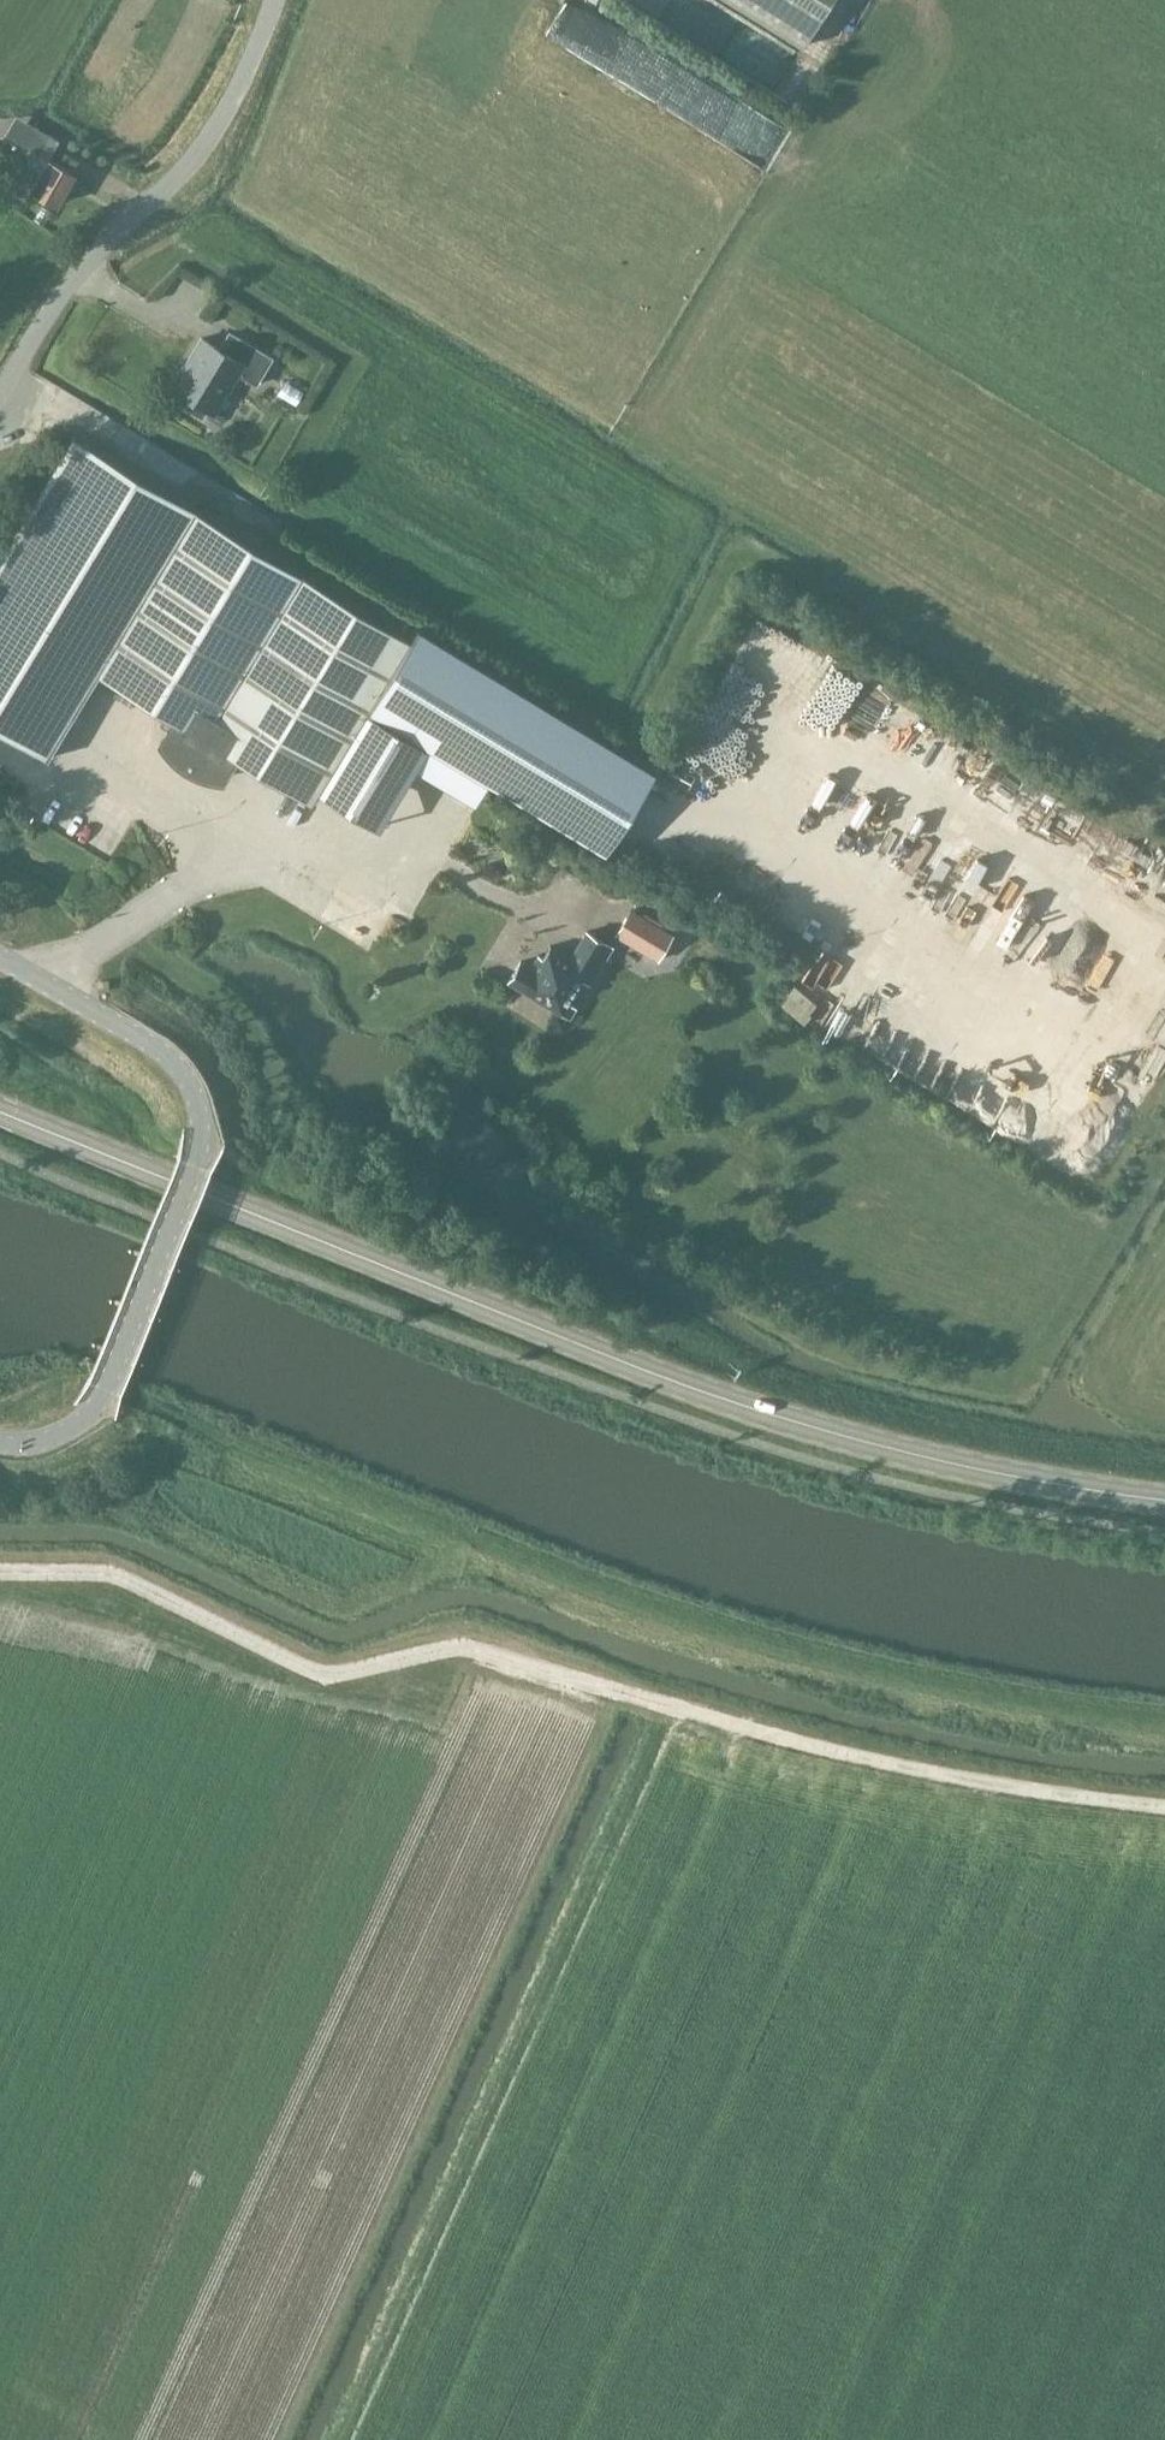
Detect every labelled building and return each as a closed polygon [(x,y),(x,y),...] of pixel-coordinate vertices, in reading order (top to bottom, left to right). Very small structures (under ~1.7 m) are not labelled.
[(800,45),(828,0),(726,0),(800,45)] [(695,35),(689,46),(706,54),(711,42),(695,35)] [(33,148),(25,163),(39,170),(29,187),(56,203),(74,171),(33,148)] [(272,356),(239,336),(229,353),(202,336),(184,365),(182,363),(170,384),(190,396),(185,405),(202,414),(207,406),(214,410),(237,371),(257,382),(272,356)] [(278,383),(273,396),(291,404),(296,390),(278,383)] [(0,555),(0,731),(47,759),(63,732),(79,706),(81,702),(84,697),(98,675),(137,699),(162,714),(166,717),(173,721),(159,744),(163,749),(168,754),(172,759),(177,763),(183,767),(189,771),(195,774),(201,776),(207,778),(214,780),(220,780),(234,758),(239,761),(244,764),(264,776),(268,778),(309,803),(318,788),(377,691),(409,639),(352,604),(73,435),(0,555)] [(377,691),(367,708),(605,852),(655,770),(417,626),(409,639),(377,691)] [(775,637),(769,656),(793,665),(800,645),(775,637)] [(796,679),(798,666),(779,663),(777,676),(796,679)] [(724,677),(744,685),(749,673),(729,666),(724,677)] [(696,720),(689,731),(715,749),(723,738),(696,720)] [(632,910),(615,938),(655,962),(672,934),(632,910)] [(505,980),(569,1017),(576,1006),(568,1002),(582,979),(590,983),(612,944),(584,928),(568,955),(549,944),(542,956),(537,953),(530,964),(519,957),(505,980)]
